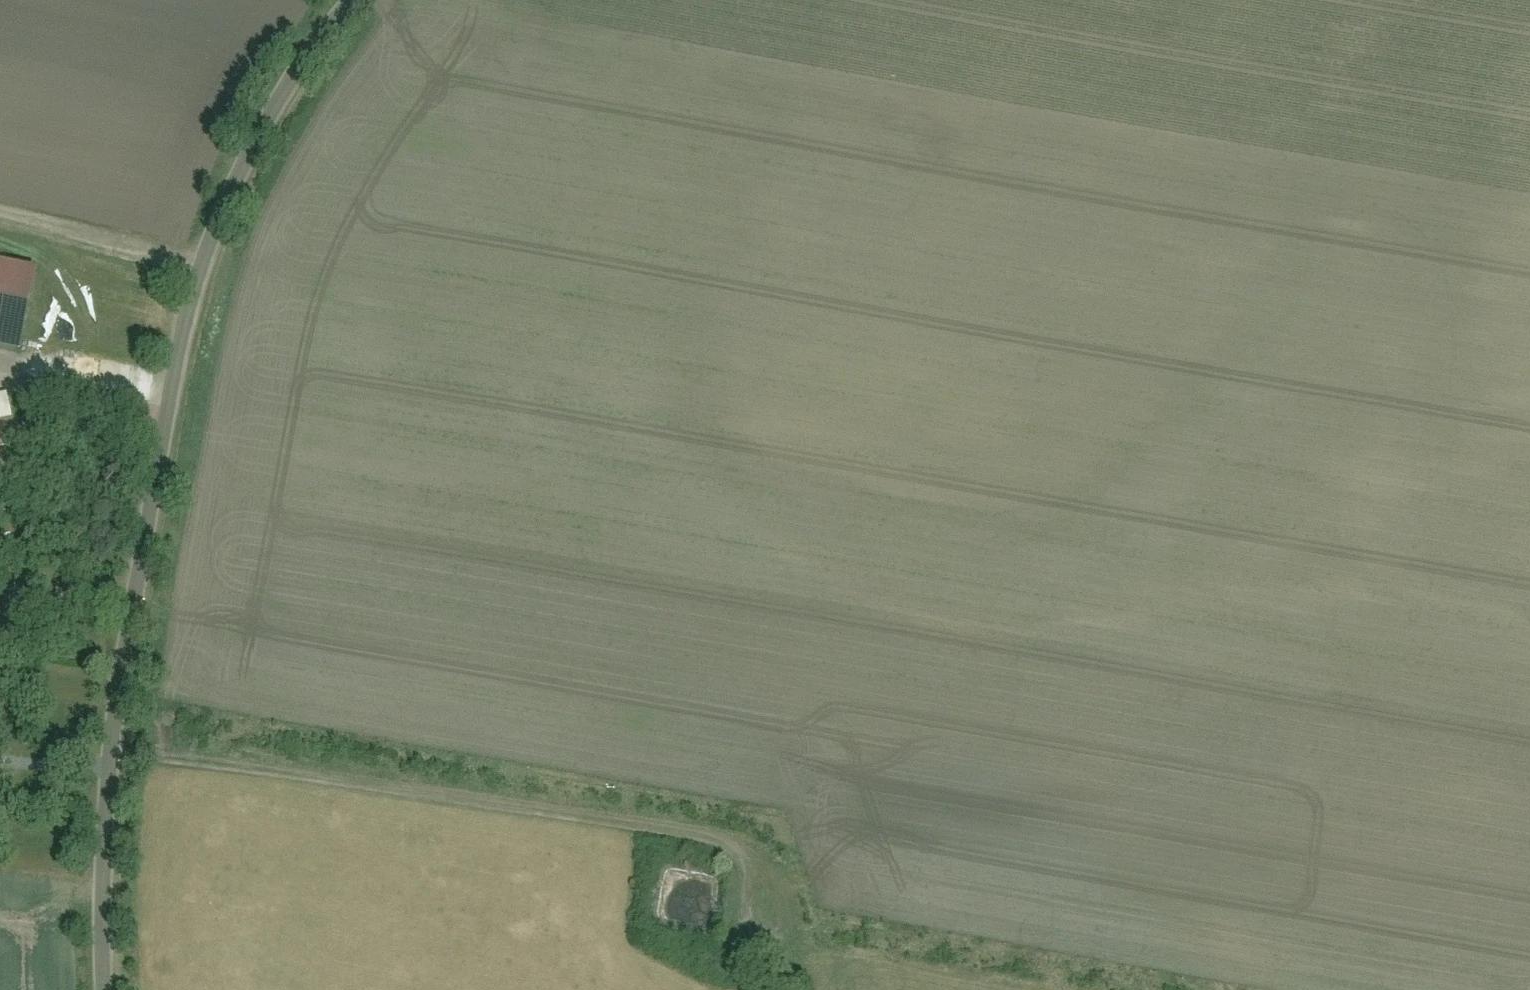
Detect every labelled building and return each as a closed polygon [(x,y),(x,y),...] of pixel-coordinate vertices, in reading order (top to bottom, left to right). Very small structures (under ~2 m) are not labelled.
[(21,362),(43,277),(0,266),(0,356),(21,362)] [(0,397),(0,482),(19,481),(12,396),(0,397)]
